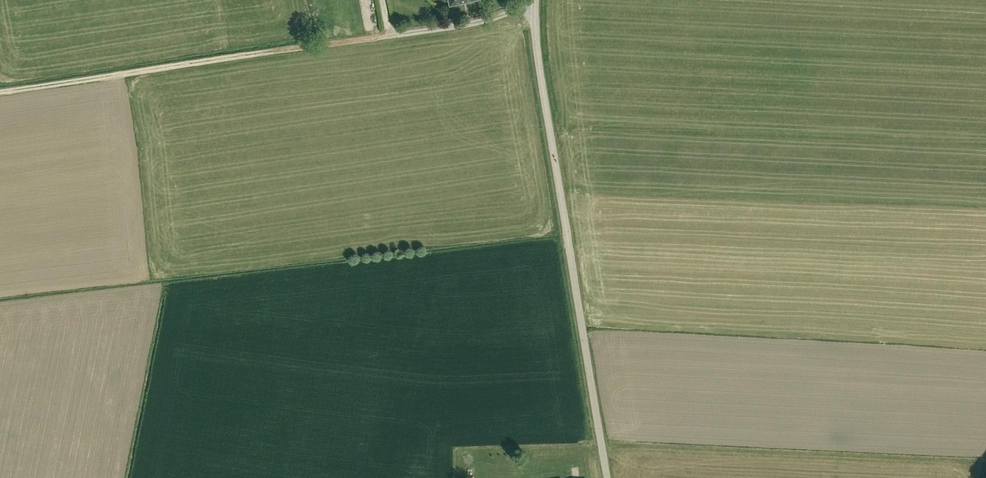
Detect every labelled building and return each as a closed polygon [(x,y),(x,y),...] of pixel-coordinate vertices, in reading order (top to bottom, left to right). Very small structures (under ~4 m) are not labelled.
[(372,20),(372,10),(363,9),(362,20),(372,20)]
